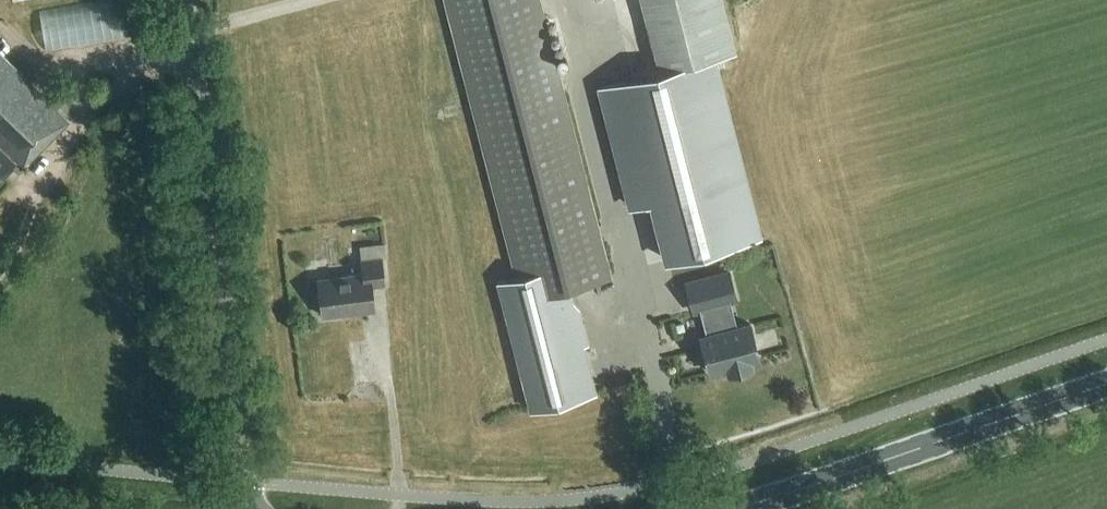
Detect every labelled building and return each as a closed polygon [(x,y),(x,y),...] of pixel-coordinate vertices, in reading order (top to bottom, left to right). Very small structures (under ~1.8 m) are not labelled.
[(44,5),(49,44),(134,34),(130,0),(82,0),(44,5)] [(607,277),(536,0),(447,0),(517,276),(497,281),(530,409),(594,393),(568,288),(607,277)] [(715,57),(736,52),(722,0),(640,0),(659,71),(596,87),(628,209),(649,204),(664,262),(761,237),(715,57)] [(12,166),(18,172),(68,121),(0,53),(0,179),(12,166)] [(369,286),(384,284),(381,257),(361,259),(362,273),(318,278),(322,315),(374,309),(369,286)] [(693,310),(699,309),(729,301),(735,299),(728,273),(686,284),(693,310)] [(736,327),(729,301),(699,309),(706,336),(699,337),(702,347),(699,347),(704,363),(706,363),(709,372),(726,367),(728,374),(752,367),(751,365),(760,363),(750,324),(736,327)] [(684,330),(682,323),(676,325),(677,331),(684,330)]
